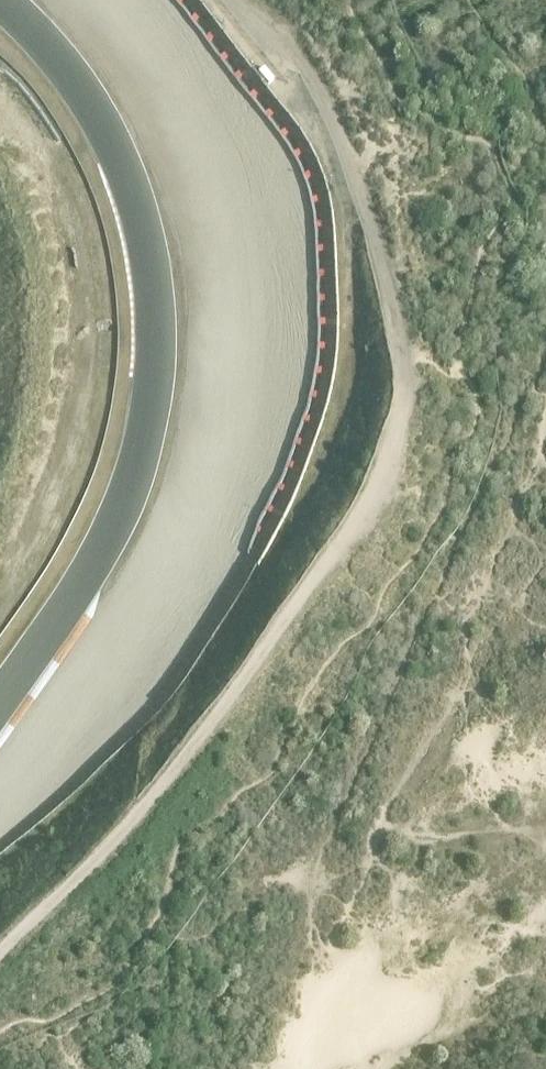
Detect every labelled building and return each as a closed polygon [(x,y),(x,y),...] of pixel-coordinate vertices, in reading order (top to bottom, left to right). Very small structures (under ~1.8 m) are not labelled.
[(257,57),(247,64),(255,76),(266,68),(257,57)]
